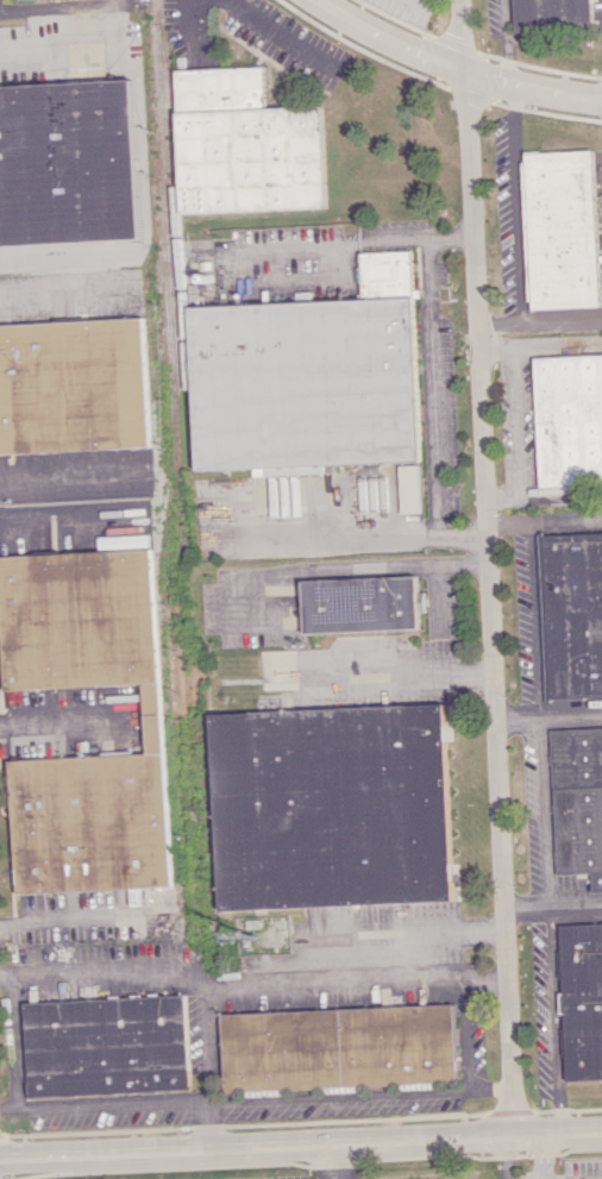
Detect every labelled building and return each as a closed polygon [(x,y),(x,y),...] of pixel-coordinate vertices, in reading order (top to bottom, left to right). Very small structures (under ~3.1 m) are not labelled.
[(516,30),(594,27),(593,0),(515,0),(516,30)] [(179,214),(321,209),(317,106),(260,108),(259,67),(174,70),(179,214)] [(138,240),(132,81),(0,86),(0,245),(138,240)] [(596,150),(523,153),(529,310),(601,307),(596,150)] [(188,306),(194,470),(248,469),(248,477),(318,474),(318,465),(416,461),(408,251),(355,253),(357,300),(188,306)] [(149,447),(143,319),(0,325),(0,454),(149,447)] [(535,357),(540,488),(550,488),(550,494),(570,494),(570,486),(601,485),(601,355),(535,357)] [(395,513),(416,513),(415,465),(393,466),(395,513)] [(543,535),(549,699),(601,697),(601,533),(543,535)] [(168,887),(152,549),(2,556),(8,690),(142,684),(145,754),(13,760),(19,894),(168,887)] [(301,634),(299,581),(414,575),(415,592),(421,592),(422,610),(415,610),(416,628),(301,634)] [(216,910),(449,903),(442,705),(209,713),(216,910)] [(593,874),(593,893),(601,893),(601,728),(551,730),(557,875),(593,874)] [(566,1081),(601,1080),(601,923),(561,925),(566,1081)] [(27,1002),(30,1097),(187,1091),(183,996),(27,1002)] [(454,1083),(451,1005),(218,1013),(221,1091),(454,1083)]
